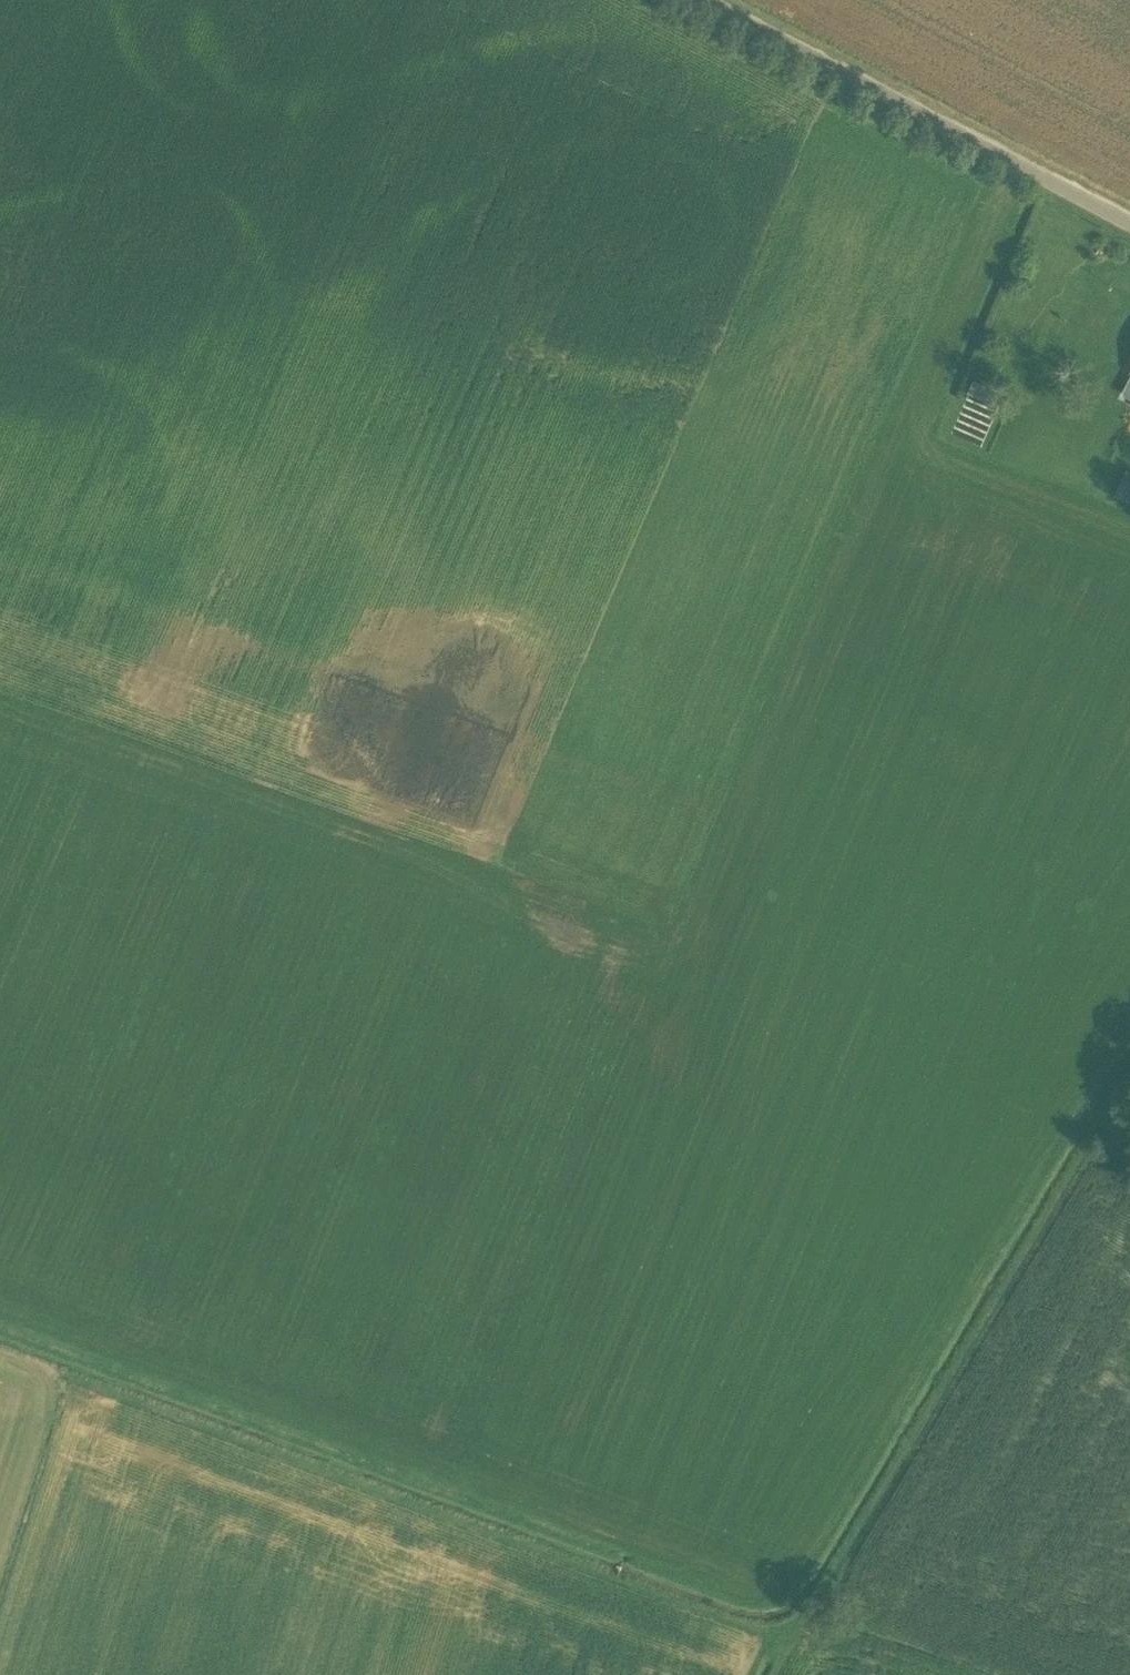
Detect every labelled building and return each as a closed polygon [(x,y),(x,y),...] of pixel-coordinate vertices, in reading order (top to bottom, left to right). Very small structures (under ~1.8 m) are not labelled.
[(1014,303),(1024,308),(1031,292),(1021,287),(1014,303)] [(992,388),(973,380),(968,392),(987,400),(992,388)] [(1114,495),(1129,502),(1129,483),(1121,480),(1114,495)]
